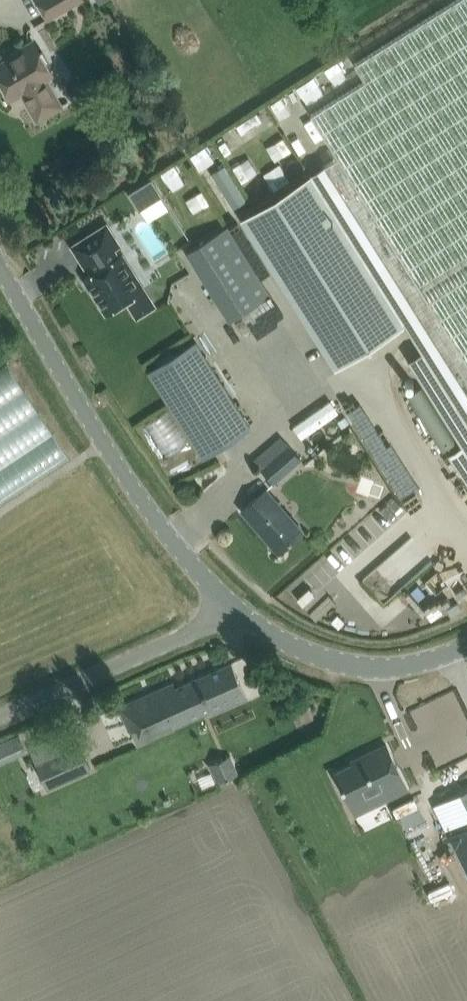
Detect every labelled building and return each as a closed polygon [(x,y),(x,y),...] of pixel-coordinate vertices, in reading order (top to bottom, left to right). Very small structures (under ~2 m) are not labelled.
[(47,18),(80,0),(38,0),(47,18)] [(311,113),(338,156),(311,173),(405,323),(422,350),(409,359),(462,444),(448,452),(466,482),(466,0),(453,0),(354,62),(365,79),(311,113)] [(11,98),(22,92),(38,119),(62,105),(46,78),(53,73),(33,40),(18,49),(19,51),(7,59),(6,56),(1,54),(0,54),(0,78),(11,98)] [(321,93),(336,87),(329,71),(314,78),(321,93)] [(292,155),(309,144),(300,130),(283,140),(292,155)] [(296,159),(280,167),(288,183),(305,175),(296,159)] [(246,167),(232,175),(241,190),(255,182),(246,167)] [(405,323),(311,173),(242,217),(336,366),(405,323)] [(152,179),(130,193),(140,208),(162,194),(152,179)] [(203,189),(208,203),(225,198),(220,184),(203,189)] [(85,278),(90,286),(95,294),(106,312),(127,299),(128,302),(129,302),(136,313),(141,314),(151,307),(152,302),(150,298),(143,287),(142,288),(132,273),(134,272),(122,254),(119,257),(113,248),(119,244),(106,224),(73,246),(85,266),(87,264),(93,273),(85,278)] [(227,228),(186,254),(229,323),(270,297),(227,228)] [(196,341),(166,360),(149,371),(203,457),(250,427),(196,341)] [(0,385),(0,503),(82,455),(30,367),(0,385)] [(318,434),(356,404),(345,391),(308,421),(318,434)] [(345,415),(338,420),(342,426),(349,422),(345,415)] [(280,435),(257,457),(254,460),(274,483),(302,459),(280,435)] [(376,470),(371,484),(382,488),(387,474),(376,470)] [(242,509),(262,533),(265,530),(281,548),(278,551),(279,552),(303,531),(266,488),(242,509)] [(458,602),(447,608),(451,615),(462,608),(458,602)] [(174,683),(120,706),(128,725),(130,729),(135,727),(138,726),(140,732),(172,718),(174,724),(210,708),(212,711),(229,703),(247,695),(232,662),(175,687),(174,683)] [(306,710),(281,721),(289,742),(315,731),(306,710)] [(53,740),(29,746),(45,784),(91,767),(81,742),(59,753),(53,740)] [(364,760),(336,773),(355,812),(383,799),(381,795),(388,791),(390,795),(407,787),(387,745),(362,757),(364,760)] [(230,754),(210,763),(218,780),(238,771),(230,754)]
